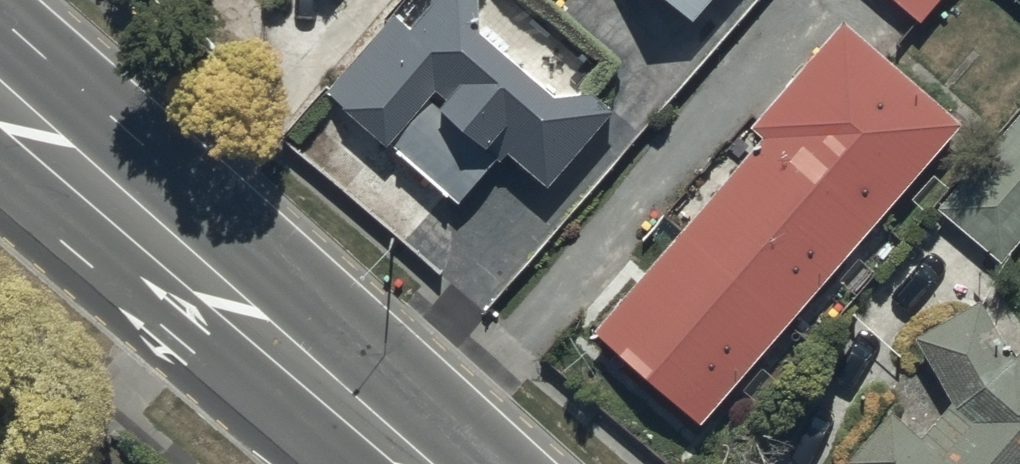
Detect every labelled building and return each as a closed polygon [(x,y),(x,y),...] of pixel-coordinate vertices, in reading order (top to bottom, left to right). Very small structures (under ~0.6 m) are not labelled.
[(406,16),(389,0),(383,0),(315,73),(377,132),(385,124),(453,188),(497,141),(538,180),(605,100),(585,83),(549,92),(476,29),(473,0),(421,0),(406,16)] [(921,31),(947,0),(884,0),(921,31)] [(964,136),(843,31),(750,137),(767,153),(719,202),(719,201),(719,199),(718,198),(718,196),(718,195),(717,194),(716,193),(715,191),(715,190),(714,189),(712,188),(711,187),(710,186),(709,186),(707,185),(706,185),(705,185),(703,185),(702,184),(700,185),(699,185),(697,185),(696,186),(695,186),(693,187),(692,188),(691,189),(690,190),(689,191),(688,192),(687,193),(687,194),(686,196),(686,197),(686,199),(685,200),(685,202),(685,203),(686,205),(686,206),(686,207),(687,209),(688,210),(689,211),(689,212),(691,213),(692,214),(693,215),(694,216),(695,216),(697,217),(698,217),(700,218),(701,218),(702,218),(704,218),(705,218),(597,342),(703,434),(964,136)] [(936,211),(1003,271),(1019,252),(1019,118),(936,211)] [(853,463),(1019,463),(1019,362),(1015,367),(985,311),(918,344),(953,412),(921,450),(890,419),(853,463)]
